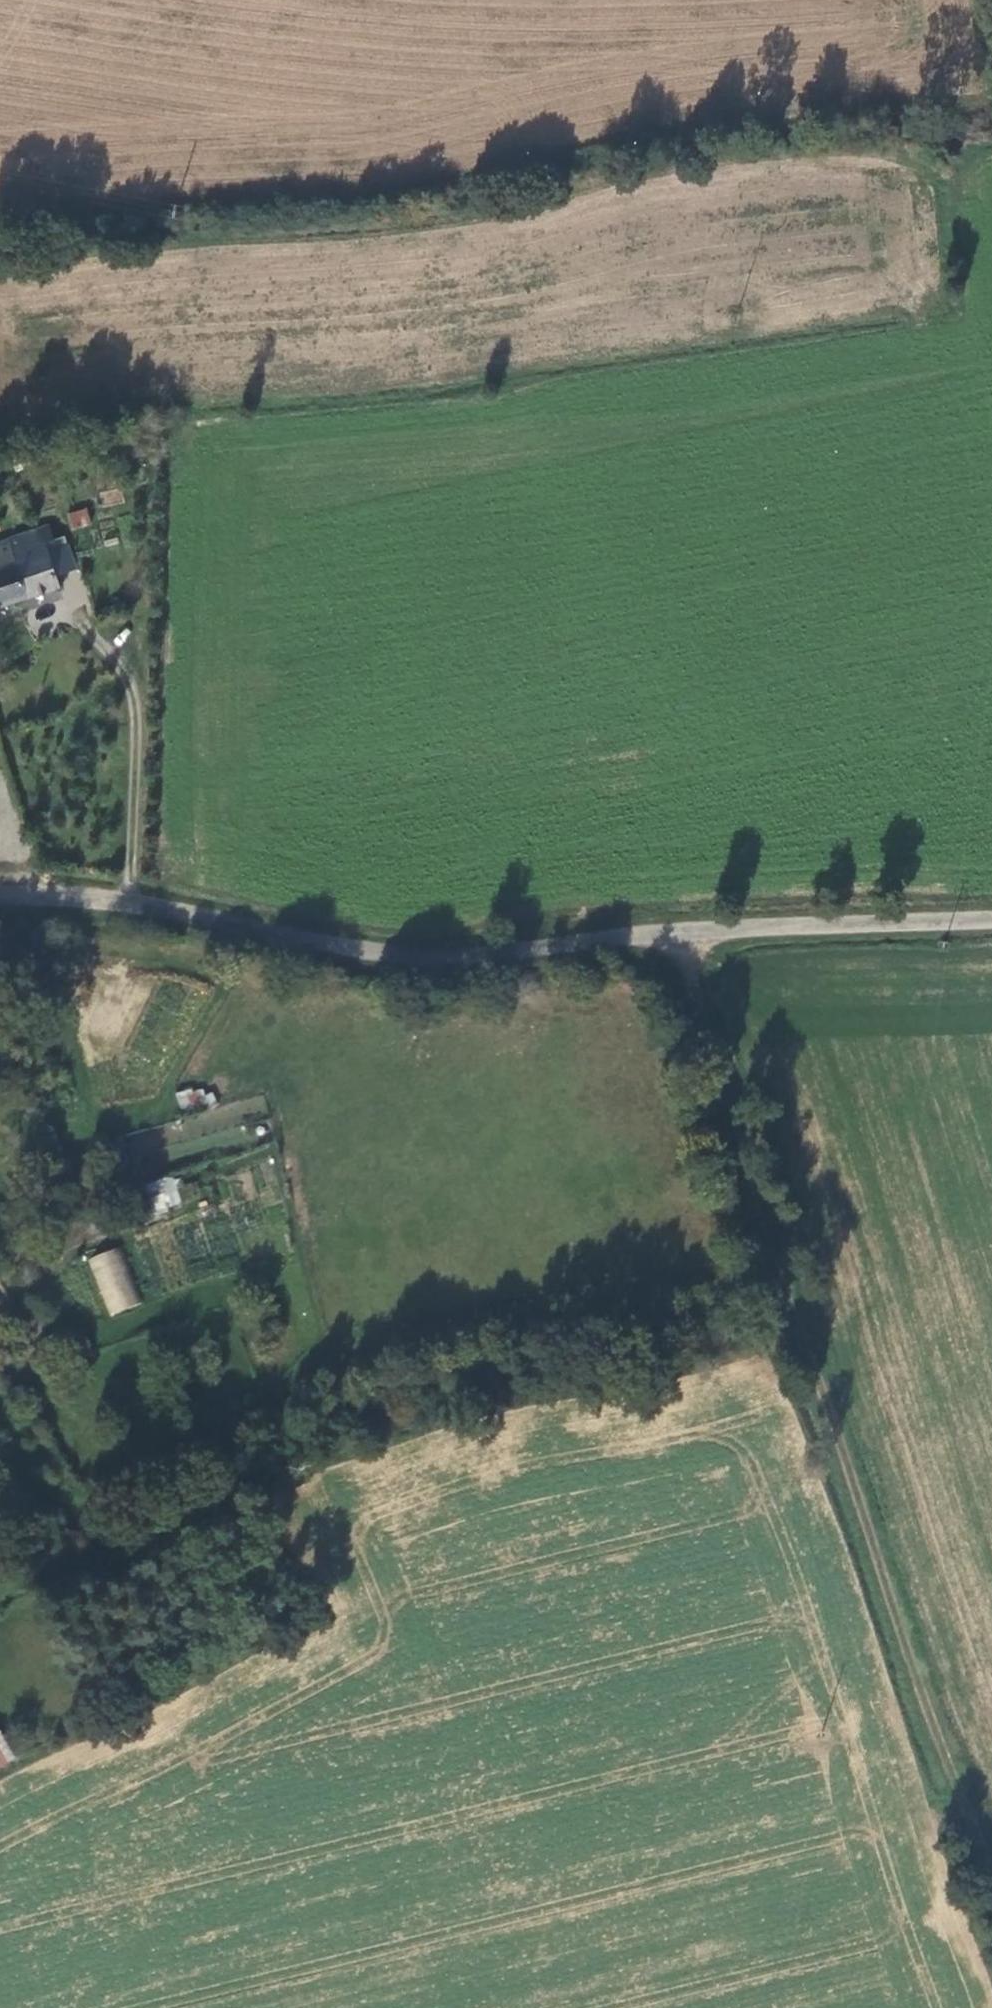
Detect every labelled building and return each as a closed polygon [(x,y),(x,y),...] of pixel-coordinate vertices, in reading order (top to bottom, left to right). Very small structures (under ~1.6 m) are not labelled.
[(88,507),(68,514),(74,528),(93,520),(88,507)] [(0,543),(0,608),(61,587),(57,576),(46,542),(54,539),(50,526),(0,543)] [(57,576),(75,568),(65,536),(54,539),(46,542),(57,576)] [(214,1100),(208,1085),(176,1098),(182,1113),(214,1100)] [(154,1213),(183,1205),(175,1176),(145,1184),(154,1213)] [(109,1316),(141,1304),(118,1246),(86,1259),(109,1316)] [(9,1759),(0,1745),(0,1765),(9,1759)]
